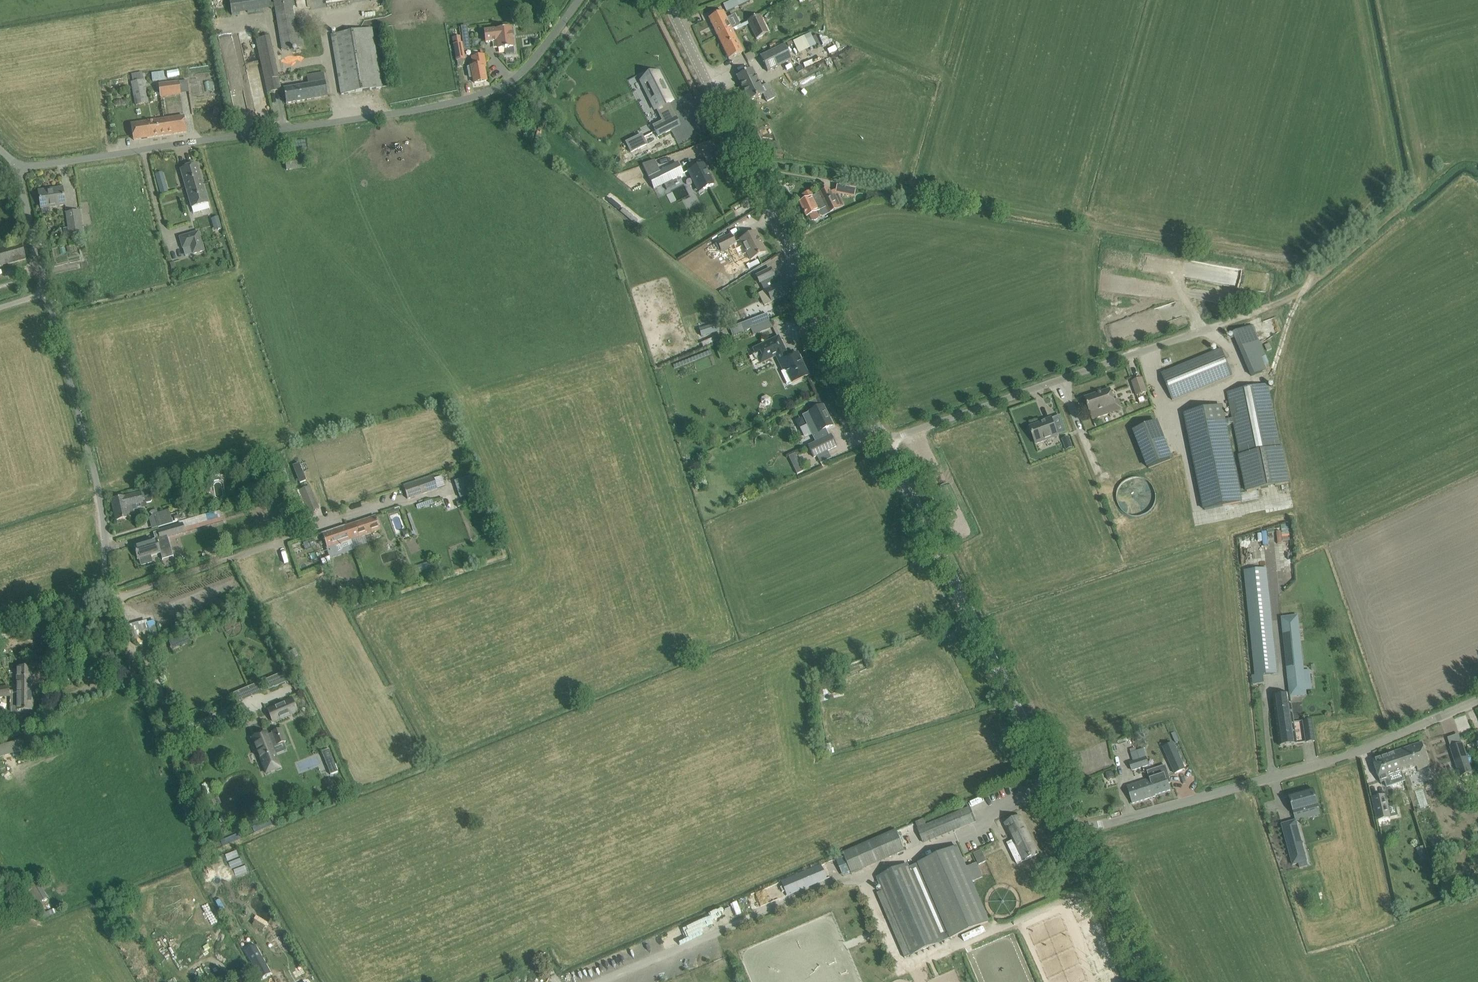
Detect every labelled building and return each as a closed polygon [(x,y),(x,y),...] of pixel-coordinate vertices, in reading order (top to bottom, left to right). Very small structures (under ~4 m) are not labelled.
[(271,9),(270,0),(230,0),(232,15),(271,9)] [(297,33),(292,0),(274,0),(282,51),(304,47),(302,33),(297,33)] [(731,31),(722,12),(708,19),(718,37),(731,31)] [(757,39),(768,34),(759,16),(748,21),(757,39)] [(341,94),(382,88),(371,28),(331,35),(341,94)] [(489,31),(485,32),(485,37),(486,42),(497,41),(498,49),(505,48),(505,54),(514,53),(511,29),(504,29),(504,28),(502,29),(502,30),(493,31),(489,31)] [(731,31),(718,37),(728,59),(742,52),(731,31)] [(791,41),(796,54),(815,46),(809,33),(791,41)] [(268,93),(281,90),(269,36),(255,39),(268,93)] [(462,43),(453,45),(456,61),(465,60),(462,43)] [(792,60),(784,45),(760,57),(767,72),(768,71),(791,60),(792,60)] [(486,64),(484,56),(472,58),(473,66),(467,68),(469,78),(473,77),(475,83),(486,81),(483,65),(486,64)] [(752,69),(737,76),(737,77),(749,101),(763,94),(767,102),(775,98),(768,84),(760,87),(752,69)] [(131,82),(135,105),(148,103),(142,72),(131,74),(133,81),(131,82)] [(164,72),(151,72),(152,81),(164,81),(164,72)] [(658,72),(646,78),(656,99),(651,101),(655,110),(656,109),(664,124),(654,128),(658,136),(671,130),(667,122),(674,119),(666,104),(673,101),(658,72)] [(309,84),(284,89),(286,104),(328,97),(325,82),(324,73),(307,76),(309,84)] [(179,82),(159,85),(161,97),(181,94),(179,82)] [(134,140),(186,133),(184,116),(132,124),(134,140)] [(641,135),(626,143),(631,153),(647,145),(641,135)] [(683,174),(677,163),(648,177),(654,189),(683,174)] [(208,203),(197,164),(180,169),(192,208),(208,203)] [(703,164),(688,171),(695,184),(696,183),(700,191),(713,185),(713,183),(714,183),(714,181),(712,177),(711,177),(710,177),(703,164)] [(777,178),(769,181),(773,189),(778,186),(779,183),(777,178)] [(836,186),(836,189),(838,193),(839,195),(854,198),(855,190),(836,186)] [(813,196),(799,203),(806,217),(809,216),(810,218),(811,219),(812,220),(814,220),(816,220),(817,219),(818,218),(818,217),(819,216),(818,215),(818,214),(817,212),(820,210),(824,208),(826,214),(841,207),(844,205),(839,195),(838,193),(836,189),(830,192),(829,188),(825,190),(813,196)] [(41,209),(65,205),(63,190),(48,192),(48,190),(39,192),(41,209)] [(882,198),(882,193),(867,192),(866,202),(882,198)] [(80,211),(66,213),(70,237),(82,235),(80,211)] [(204,251),(199,232),(179,237),(183,249),(191,246),(193,254),(204,251)] [(751,260),(765,252),(755,232),(739,240),(742,247),(744,246),(751,260)] [(731,235),(717,242),(721,251),(736,244),(731,235)] [(21,243),(0,249),(0,267),(26,260),(21,243)] [(749,270),(760,264),(758,260),(746,266),(749,270)] [(755,275),(759,283),(775,276),(771,267),(755,275)] [(764,305),(771,301),(772,301),(795,290),(789,278),(758,294),(764,305)] [(1207,291),(1205,299),(1213,301),(1212,304),(1226,306),(1228,294),(1207,291)] [(719,323),(699,329),(702,337),(722,330),(719,323)] [(1262,372),(1260,366),(1264,364),(1261,357),(1264,356),(1252,325),(1233,333),(1251,376),(1262,372)] [(785,351),(778,337),(753,349),(760,363),(776,356),(783,352),(785,351)] [(1172,400),(1233,376),(1222,349),(1161,374),(1172,400)] [(781,362),(792,383),(808,375),(797,353),(787,359),(783,352),(776,356),(779,363),(781,362)] [(733,362),(722,365),(726,376),(737,373),(733,362)] [(1147,392),(1142,379),(1132,382),(1137,396),(1147,392)] [(1224,420),(1225,425),(1234,424),(1240,455),(1247,492),(1288,483),(1281,447),(1280,447),(1267,385),(1228,393),(1233,419),(1224,420)] [(1110,390),(1085,398),(1093,420),(1109,414),(1107,409),(1116,406),(1110,390)] [(815,399),(808,403),(810,407),(818,404),(815,399)] [(802,415),(815,442),(829,436),(825,429),(832,425),(823,405),(802,415)] [(1224,420),(1221,406),(1185,413),(1205,510),(1241,503),(1225,425),(1224,420)] [(1044,423),(1030,428),(1036,444),(1058,436),(1052,418),(1044,421),(1044,423)] [(1149,468),(1171,459),(1156,422),(1134,430),(1149,468)] [(814,457),(836,446),(831,435),(829,436),(815,442),(808,446),(814,457)] [(1073,448),(1069,437),(1063,439),(1067,450),(1073,448)] [(803,471),(799,463),(793,466),(797,474),(803,471)] [(472,475),(455,481),(460,498),(473,494),(471,488),(475,486),(472,475)] [(1115,485),(1124,518),(1156,509),(1148,476),(1115,485)] [(434,478),(403,488),(407,499),(437,489),(434,478)] [(319,509),(309,486),(299,491),(309,513),(319,509)] [(130,517),(130,515),(134,514),(132,506),(131,505),(146,502),(146,503),(151,502),(152,500),(151,494),(149,494),(148,490),(141,491),(142,493),(141,494),(140,493),(111,500),(116,521),(130,517)] [(168,509),(157,512),(161,524),(172,521),(168,509)] [(181,525),(158,531),(160,538),(168,536),(168,537),(223,520),(221,513),(181,525)] [(355,523),(346,526),(351,540),(365,535),(380,530),(376,516),(356,523),(355,523)] [(322,533),(322,534),(327,549),(340,545),(341,549),(353,546),(352,544),(351,540),(346,526),(323,534),(322,533)] [(150,542),(134,546),(138,559),(140,559),(142,565),(152,562),(150,556),(160,553),(161,553),(160,551),(171,547),(168,537),(168,536),(160,538),(150,541),(150,542)] [(1266,568),(1244,570),(1255,676),(1253,676),(1254,685),(1264,684),(1263,675),(1277,674),(1266,568)] [(1298,615),(1282,617),(1285,644),(1289,686),(1305,684),(1304,671),(1303,662),(1300,642),(1300,638),(1300,635),(1298,615)] [(147,629),(134,632),(137,644),(150,640),(147,629)] [(17,676),(17,691),(25,690),(25,700),(32,700),(32,676),(31,676),(31,670),(22,670),(22,676),(17,676)] [(286,671),(265,680),(269,690),(290,681),(286,671)] [(823,676),(816,679),(820,691),(828,688),(823,676)] [(236,703),(260,692),(255,683),(232,693),(236,703)] [(17,691),(9,691),(8,686),(0,687),(0,702),(1,701),(1,698),(11,696),(11,710),(32,710),(32,700),(25,700),(25,690),(17,691)] [(1277,721),(1293,719),(1289,694),(1273,697),(1277,721)] [(268,710),(273,721),(297,711),(292,700),(268,710)] [(1293,719),(1277,721),(1280,746),(1297,744),(1293,719)] [(1306,742),(1315,741),(1312,719),(1303,721),(1306,742)] [(266,732),(251,738),(254,745),(255,745),(257,750),(266,773),(280,768),(271,746),(276,744),(277,745),(286,742),(281,728),(272,732),(273,734),(267,736),(266,732)] [(17,751),(16,750),(20,749),(17,742),(14,743),(14,742),(0,747),(0,756),(17,751)] [(1463,742),(1451,746),(1460,776),(1472,773),(1463,742)] [(827,747),(823,747),(825,754),(834,753),(834,751),(833,748),(831,748),(830,743),(828,743),(826,744),(827,747)] [(1422,743),(1396,752),(1402,772),(1417,767),(1418,770),(1430,766),(1422,743)] [(1166,755),(1175,774),(1185,769),(1176,750),(1166,755)] [(1396,752),(1373,760),(1380,782),(1385,781),(1387,787),(1405,781),(1402,772),(1396,752)] [(1147,757),(1129,763),(1132,771),(1149,765),(1147,757)] [(334,761),(326,764),(331,775),(338,772),(334,761)] [(1150,780),(1128,786),(1133,803),(1156,796),(1155,795),(1170,790),(1168,783),(1171,783),(1165,766),(1147,772),(1150,780)] [(1421,808),(1430,805),(1424,787),(1415,790),(1421,808)] [(1294,814),(1319,807),(1314,789),(1289,796),(1294,814)] [(1373,798),(1378,820),(1398,816),(1395,804),(1388,805),(1386,795),(1373,798)] [(916,824),(924,843),(976,821),(970,808),(927,826),(924,820),(916,824)] [(1007,844),(1017,864),(1038,854),(1033,844),(1031,845),(1028,837),(1030,836),(1020,817),(1006,824),(1013,841),(1007,844)] [(1296,821),(1282,824),(1285,838),(1293,865),(1298,863),(1299,868),(1308,865),(1307,861),(1299,834),(1296,821)] [(896,830),(843,853),(852,874),(905,851),(896,830)] [(877,893),(905,958),(989,922),(972,882),(983,877),(977,863),(966,868),(957,847),(909,867),(907,864),(877,877),(883,890),(877,893)] [(1423,847),(1417,849),(1419,855),(1425,853),(1423,847)] [(980,851),(975,853),(978,863),(983,861),(980,851)] [(26,889),(37,905),(48,897),(37,881),(26,889)] [(228,895),(217,901),(221,908),(232,903),(228,895)] [(56,907),(41,913),(43,918),(57,912),(56,907)] [(700,934),(725,923),(722,918),(731,914),(728,907),(694,922),(700,934)] [(272,925),(274,931),(271,932),(277,943),(287,937),(279,921),(272,925)] [(255,945),(245,951),(261,979),(271,973),(255,945)] [(245,968),(236,973),(241,981),(254,981),(245,968)]
